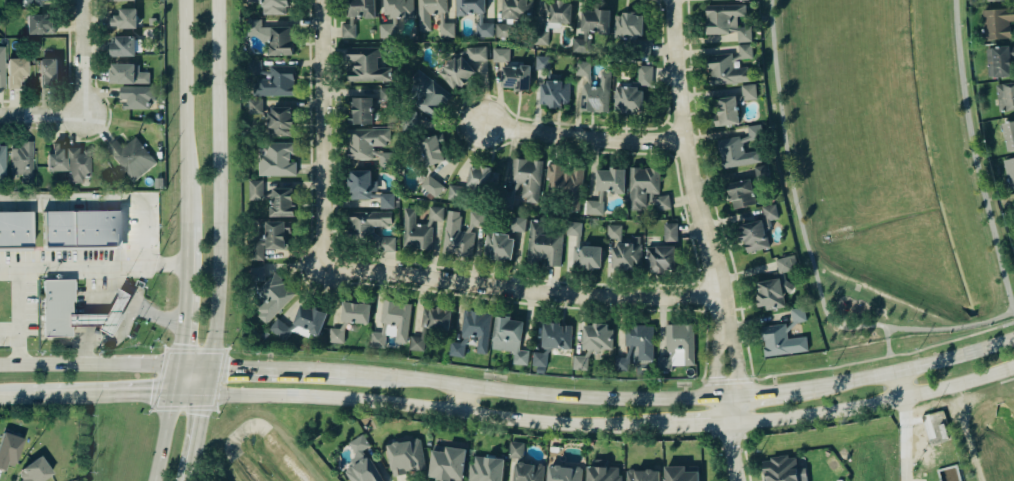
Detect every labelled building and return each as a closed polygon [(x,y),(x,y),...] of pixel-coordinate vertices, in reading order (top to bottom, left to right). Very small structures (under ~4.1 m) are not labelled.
[(285,13),(285,6),(290,5),(290,0),(262,0),(263,14),(285,13)] [(347,15),(346,0),(374,0),(375,16),(366,17),(365,14),(360,15),(360,20),(355,19),(355,36),(342,36),(341,22),(349,22),(349,15),(347,15)] [(386,13),(385,0),(414,0),(414,16),(396,16),(396,36),(380,37),(379,23),(392,23),(392,16),(391,16),(391,13),(386,13)] [(419,30),(418,0),(447,0),(447,11),(443,11),(444,22),(453,22),(454,36),(439,37),(439,22),(440,21),(440,14),(430,14),(430,29),(419,30)] [(457,14),(457,0),(485,0),(485,11),(483,11),(482,21),(493,21),(494,35),(476,35),(475,21),(478,21),(479,11),(467,12),(467,14),(457,14)] [(503,15),(533,16),(533,2),(528,2),(528,0),(503,0),(503,15)] [(572,1),(546,1),(546,23),(572,23),(572,1)] [(706,5),(706,34),(737,33),(738,42),(752,42),(752,26),(737,26),(737,16),(746,16),(746,4),(706,5)] [(995,7),(1013,6),(1013,20),(1009,20),(1009,25),(1011,25),(1012,37),(984,39),(982,38),(982,34),(983,33),(981,9),(995,7)] [(108,15),(118,15),(118,9),(136,8),(137,10),(137,26),(136,27),(123,27),(122,28),(120,28),(119,27),(118,27),(117,28),(116,28),(115,27),(113,27),(112,28),(108,28),(108,15)] [(26,32),(26,13),(43,12),(43,13),(48,13),(48,16),(54,16),(55,32),(26,32)] [(614,38),(630,39),(630,54),(650,55),(651,39),(643,39),(644,14),(615,13),(614,38)] [(269,53),(268,43),(271,43),(271,33),(248,33),(247,18),(261,18),(261,28),(270,28),(271,25),(292,25),(292,40),(293,40),(293,54),(269,53)] [(535,44),(548,45),(548,31),(535,31),(535,44)] [(107,55),(107,41),(115,41),(115,34),(135,34),(135,54),(107,55)] [(590,53),(590,38),(573,38),(573,53),(590,53)] [(738,59),(753,58),(753,43),(737,44),(738,59)] [(1009,45),(1013,44),(1013,58),(1010,58),(1012,74),(988,76),(985,47),(991,47),(991,45),(997,45),(997,44),(1000,43),(1000,45),(1009,44),(1009,45)] [(346,47),(346,60),(353,61),(353,66),(347,66),(347,80),(394,80),(393,67),(378,67),(377,56),(380,56),(380,46),(346,47)] [(438,71),(444,67),(455,56),(466,49),(466,46),(486,46),(487,59),(469,61),(466,58),(466,53),(462,55),(476,70),(468,77),(471,79),(462,86),(458,83),(451,87),(438,71)] [(493,61),(509,62),(510,48),(493,48),(493,61)] [(710,84),(753,82),(752,67),(733,68),(732,54),(709,55),(710,84)] [(535,69),(550,70),(550,56),(536,56),(535,69)] [(39,57),(57,57),(57,86),(39,86),(39,57)] [(27,76),(27,58),(7,58),(8,87),(21,87),(20,76),(27,76)] [(251,83),(252,95),(296,95),(296,78),(294,77),(295,65),(269,65),(269,70),(261,69),(261,59),(250,59),(250,74),(261,74),(261,73),(269,75),(269,78),(257,78),(257,83),(251,83)] [(590,61),(576,61),(575,75),(590,75),(590,61)] [(108,82),(108,68),(111,68),(111,62),(134,62),(134,63),(138,63),(138,71),(149,71),(149,82),(108,82)] [(502,88),(530,89),(530,63),(502,63),(502,88)] [(615,84),(615,112),(644,113),(644,88),(652,88),(653,65),(638,65),(638,85),(615,84)] [(418,69),(409,83),(422,93),(413,104),(433,118),(452,94),(418,69)] [(609,112),(610,71),(600,70),(600,85),(582,84),(581,111),(609,112)] [(540,105),(569,106),(570,82),(541,81),(540,105)] [(995,84),(1013,81),(1013,108),(999,110),(995,84)] [(757,99),(756,84),(741,85),(742,100),(757,99)] [(120,85),(155,85),(155,99),(149,99),(149,108),(123,108),(123,101),(127,101),(127,98),(120,98),(120,85)] [(347,123),(347,117),(353,117),(353,113),(350,112),(351,101),(353,101),(353,96),(372,96),(373,100),(379,97),(379,88),(393,88),(392,101),(380,101),(374,104),(372,122),(347,123)] [(720,126),(740,123),(736,95),(715,99),(720,126)] [(248,98),(262,98),(262,114),(248,114),(248,98)] [(268,134),(268,111),(272,111),(271,105),(292,106),(292,116),(295,116),(295,123),(293,124),(292,127),(291,127),(291,135),(268,134)] [(1002,122),(1013,119),(1013,149),(1008,150),(1002,122)] [(718,138),(721,167),(762,163),(760,150),(744,152),(743,143),(762,141),(761,124),(747,126),(748,136),(718,138)] [(347,158),(347,144),(349,144),(349,138),(346,138),(347,129),(390,128),(389,145),(372,145),(372,148),(381,153),(390,153),(390,164),(379,163),(378,156),(373,153),(373,159),(347,158)] [(419,137),(437,132),(438,134),(441,132),(445,143),(443,144),(448,158),(428,165),(419,137)] [(106,146),(116,138),(122,145),(135,135),(151,155),(128,173),(106,146)] [(10,173),(10,147),(16,147),(16,145),(19,145),(19,140),(31,140),(32,182),(21,182),(21,173),(10,173)] [(46,168),(46,152),(52,152),(51,141),(64,141),(65,168),(46,168)] [(258,175),(258,147),(265,147),(265,142),(296,141),(296,154),(290,154),(290,159),(288,159),(289,162),(296,162),(297,175),(258,175)] [(67,146),(80,146),(80,151),(83,151),(83,150),(85,149),(88,148),(90,149),(91,176),(83,176),(83,181),(67,182),(67,146)] [(380,167),(395,167),(396,153),(380,153),(380,167)] [(1003,160),(1013,157),(1013,188),(1008,189),(1007,184),(1008,181),(1008,174),(1006,174),(1003,160)] [(542,160),(513,158),(511,183),(512,183),(511,192),(502,191),(501,208),(514,209),(515,184),(523,185),(522,200),(539,201),(542,160)] [(546,194),(570,196),(569,210),(581,211),(584,167),(568,166),(568,164),(548,163),(546,194)] [(755,166),(757,181),(770,179),(768,164),(755,166)] [(467,187),(495,192),(499,170),(471,165),(467,187)] [(657,209),(670,209),(670,195),(659,195),(660,168),(630,167),(629,210),(646,210),(647,193),(651,193),(651,201),(657,201),(657,209)] [(347,184),(347,177),(350,176),(351,170),(371,169),(371,180),(377,180),(376,190),(371,190),(371,192),(379,194),(379,191),(394,192),(394,200),(398,201),(398,207),(380,207),(379,197),(371,196),(371,198),(351,198),(350,185),(347,184)] [(625,192),(625,169),(597,169),(597,200),(586,200),(586,215),(603,215),(603,192),(625,192)] [(420,185),(429,174),(444,186),(436,197),(420,185)] [(249,200),(249,179),(263,179),(262,195),(272,190),(273,187),(293,187),(293,203),(296,204),(296,208),(295,208),(295,215),(270,215),(270,205),(272,205),(272,195),(267,197),(267,199),(249,200)] [(729,180),(730,207),(755,206),(754,179),(729,180)] [(460,202),(464,189),(451,185),(447,198),(460,202)] [(769,248),(766,229),(772,228),(770,220),(779,219),(776,204),(762,206),(764,219),(740,223),(745,252),(769,248)] [(404,208),(402,248),(432,249),(432,226),(430,225),(433,220),(442,219),(444,206),(429,205),(428,219),(426,223),(416,223),(415,207),(404,208)] [(31,248),(30,210),(0,210),(0,249),(31,248)] [(43,247),(120,247),(120,210),(43,210),(43,247)] [(346,211),(346,221),(350,222),(349,231),(346,232),(348,250),(395,250),(394,236),(379,236),(373,231),(373,225),(391,225),(393,210),(370,210),(361,218),(352,211),(346,211)] [(474,255),(475,225),(479,226),(480,215),(470,215),(469,231),(460,230),(462,211),(447,210),(444,253),(474,255)] [(526,217),(512,217),(511,231),(525,231),(526,217)] [(561,266),(562,234),(543,233),(543,220),(530,219),(529,261),(547,262),(547,265),(561,266)] [(249,260),(263,260),(263,244),(266,244),(266,247),(289,247),(289,233),(291,233),(291,221),(286,221),(285,220),(266,220),(265,224),(258,224),(259,239),(248,240),(249,260)] [(566,236),(580,236),(580,222),(567,221),(566,236)] [(664,223),(664,239),(678,239),(677,223),(664,223)] [(485,257),(513,259),(514,235),(486,234),(485,257)] [(641,268),(641,236),(633,237),(634,244),(612,244),(612,268),(641,268)] [(602,246),(573,245),(572,268),(602,269),(602,246)] [(649,271),(674,271),(674,246),(648,246),(649,271)] [(755,282),(759,310),(786,306),(784,293),(798,290),(793,256),(776,258),(779,278),(755,282)] [(249,266),(250,282),(265,280),(263,265),(249,266)] [(257,314),(266,323),(295,292),(289,286),(288,287),(284,283),(284,281),(281,279),(282,278),(275,271),(256,290),(261,296),(262,295),(266,299),(257,308),(260,311),(257,314)] [(43,278),(73,278),(73,299),(70,299),(71,334),(43,333),(43,278)] [(371,330),(370,345),(385,346),(386,332),(385,331),(387,324),(398,325),(395,341),(406,343),(411,302),(383,297),(380,321),(383,322),(381,331),(371,330)] [(330,326),(329,340),(344,341),(345,328),(349,320),(369,322),(371,302),(344,300),(341,319),(345,320),(340,327),(330,326)] [(268,327),(278,317),(289,326),(294,322),(301,303),(313,307),(314,304),(319,305),(318,307),(327,311),(319,334),(310,331),(311,328),(300,324),(292,328),(293,330),(284,339),(268,327)] [(410,349),(411,335),(421,336),(423,326),(421,326),(424,305),(437,307),(438,305),(445,305),(445,308),(451,309),(449,329),(427,327),(425,336),(424,350),(410,349)] [(793,323),(806,321),(804,306),(791,309),(793,323)] [(491,313),(464,310),(461,336),(478,338),(477,353),(487,354),(491,313)] [(524,321),(511,320),(511,317),(503,316),(503,317),(496,316),(493,349),(514,351),(513,364),(528,365),(529,351),(521,350),(524,321)] [(543,347),(572,348),(572,324),(544,323),(543,347)] [(694,323),(666,324),(666,351),(684,351),(684,365),(695,365),(694,323)] [(809,351),(807,336),(788,338),(786,323),(762,326),(765,356),(809,351)] [(584,324),(583,355),(574,355),(574,369),(589,370),(589,350),(611,351),(612,324),(584,324)] [(653,360),(653,325),(625,325),(625,346),(627,346),(627,357),(616,357),(616,370),(630,370),(630,360),(653,360)] [(260,335),(265,330),(268,333),(263,338),(260,335)] [(451,340),(450,356),(466,357),(466,341),(451,340)] [(547,367),(548,353),(533,352),(532,366),(547,367)] [(672,357),(657,357),(657,371),(672,371),(672,357)] [(937,424),(943,422),(948,436),(942,438),(937,424)] [(7,464),(14,466),(23,438),(2,431),(0,437),(0,469),(5,471),(7,464)] [(353,465),(350,465),(346,467),(345,470),(352,480),(386,480),(372,457),(369,456),(365,458),(362,450),(370,446),(363,433),(349,442),(355,452),(353,465)] [(393,475),(388,444),(393,443),(395,442),(399,441),(401,442),(411,440),(413,438),(418,438),(421,439),(426,468),(407,470),(407,473),(393,475)] [(511,441),(525,442),(523,458),(509,457),(511,441)] [(430,476),(433,449),(446,450),(447,445),(467,448),(463,480),(451,478),(451,480),(437,480),(437,477),(430,476)] [(23,477),(18,480),(41,480),(52,473),(39,455),(18,470),(23,477)] [(505,458),(502,480),(471,480),(468,480),(470,471),(468,471),(470,462),(473,463),(474,455),(505,458)] [(806,468),(797,468),(796,455),(763,459),(765,480),(808,480),(806,468)] [(588,480),(621,480),(620,467),(608,467),(608,459),(593,459),(594,466),(587,466),(588,480)] [(544,466),(543,480),(515,480),(516,465),(517,463),(519,463),(521,461),(525,462),(526,463),(536,464),(537,463),(542,463),(543,466),(544,466)] [(956,464),(961,480),(940,480),(937,469),(956,464)] [(582,468),(582,480),(549,480),(549,466),(555,466),(556,465),(562,465),(563,467),(574,468),(575,466),(579,466),(582,468)] [(686,471),(686,465),(665,466),(666,480),(700,480),(699,471),(686,471)] [(630,470),(630,480),(660,480),(660,470),(630,470)]
